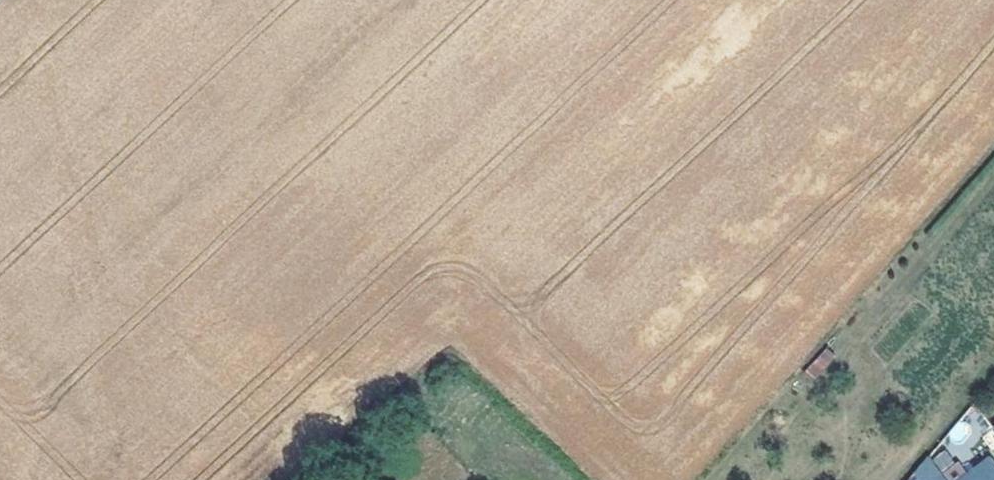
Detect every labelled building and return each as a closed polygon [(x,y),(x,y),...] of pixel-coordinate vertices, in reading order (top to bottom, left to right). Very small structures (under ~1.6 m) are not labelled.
[(817,379),(834,356),(823,348),(806,371),(817,379)] [(989,457),(967,473),(958,462),(941,474),(940,471),(928,479),(993,479),(993,465),(989,457)]
